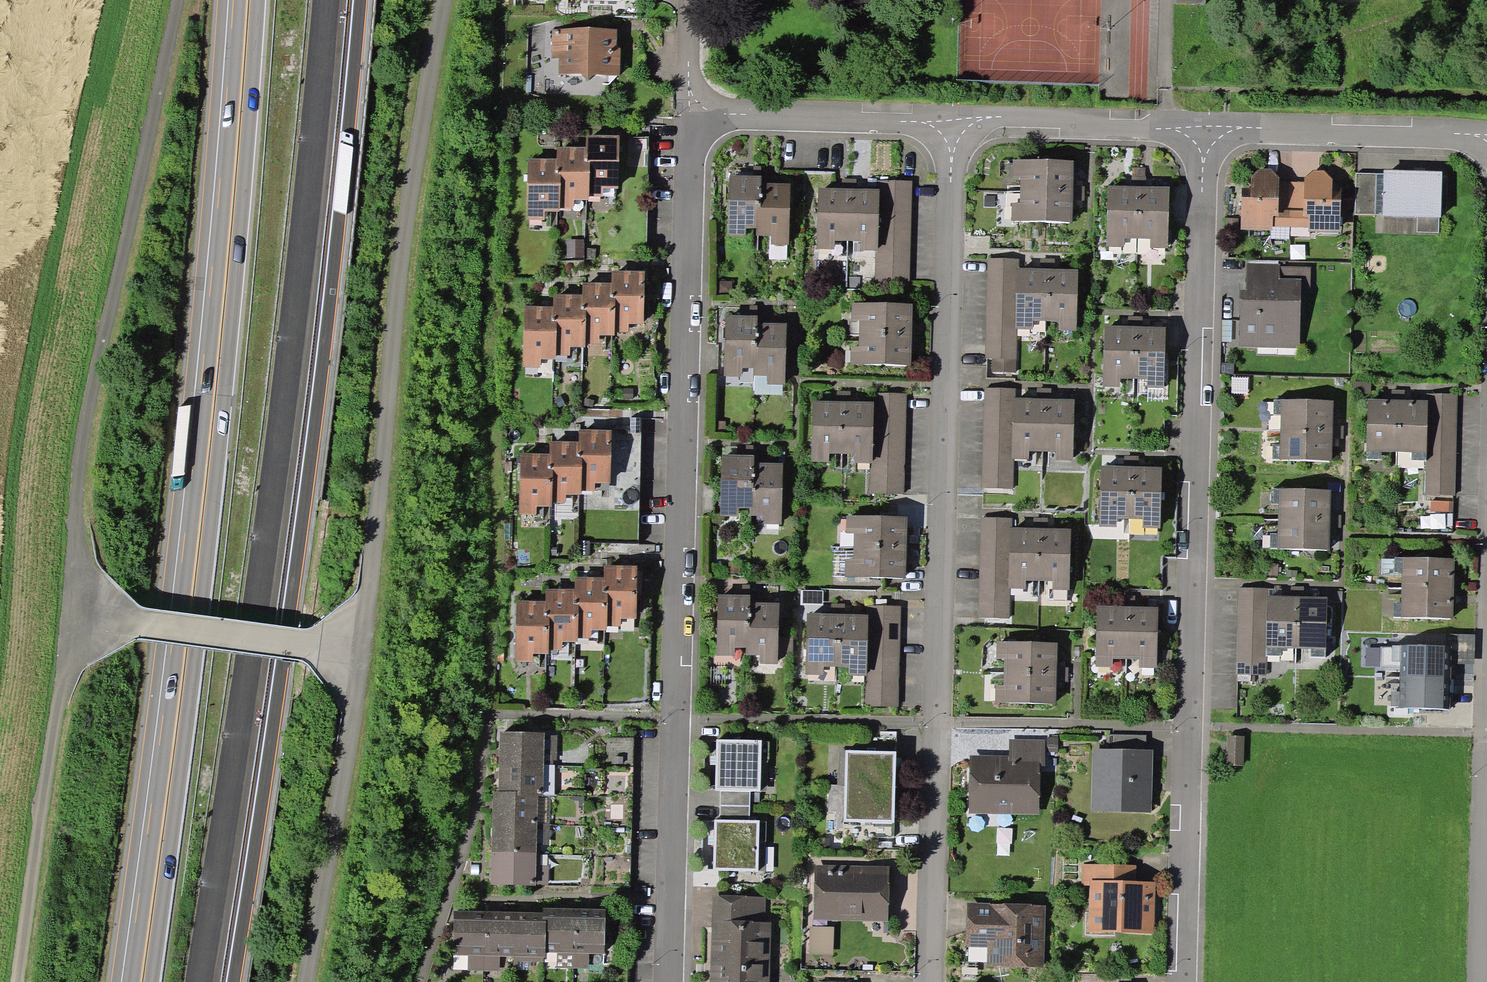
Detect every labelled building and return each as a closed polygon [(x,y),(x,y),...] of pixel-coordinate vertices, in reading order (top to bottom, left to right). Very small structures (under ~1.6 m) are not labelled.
[(617,46),(617,28),(552,28),(552,59),(559,59),(559,75),(620,75),(621,46),(617,46)] [(619,136),(587,135),(586,148),(586,162),(589,162),(588,197),(604,197),(604,189),(618,189),(619,136)] [(586,162),(586,148),(557,147),(557,160),(557,173),(561,173),(560,208),(574,208),(574,200),(588,200),(588,197),(589,162),(586,162)] [(557,173),(557,160),(528,159),(527,220),(545,220),(545,211),(560,212),(560,208),(561,173),(557,173)] [(1021,176),(1020,191),(1073,193),(1074,161),(1014,159),(1013,176),(1021,176)] [(1133,168),(1132,186),(1138,186),(1145,186),(1145,168),(1133,168)] [(1259,169),(1251,176),(1251,189),(1251,193),(1251,198),(1242,197),(1241,230),(1272,230),(1272,227),(1290,227),(1292,182),(1279,182),(1279,178),(1271,168),(1259,169)] [(1441,218),(1442,172),(1384,170),(1384,174),(1382,215),(1418,217),(1439,217),(1441,218)] [(1304,183),(1292,182),(1290,227),(1308,227),(1308,230),(1340,230),(1341,200),(1332,200),(1332,192),(1332,187),(1332,180),(1325,172),(1312,171),(1304,177),(1304,183)] [(1376,174),(1356,173),(1355,214),(1375,215),(1376,174)] [(1375,215),(1382,215),(1384,174),(1376,174),(1375,215)] [(761,206),(761,182),(761,176),(729,175),(728,236),(745,237),(745,229),(756,229),(756,206),(761,206)] [(842,178),(842,188),(848,188),(856,189),(856,179),(842,178)] [(910,282),(912,181),(878,181),(878,189),(879,189),(878,251),(876,251),(875,282),(910,282)] [(790,183),(761,182),(761,206),(756,206),(756,229),(756,235),(771,236),(771,244),(789,244),(790,183)] [(1124,239),(1137,239),(1138,186),(1132,186),(1108,186),(1106,247),(1124,247),(1124,239)] [(1145,186),(1138,186),(1137,239),(1150,239),(1150,248),(1168,248),(1169,187),(1145,186)] [(1341,187),(1332,187),(1332,192),(1332,200),(1341,200),(1341,187)] [(848,241),(848,188),(842,188),(817,188),(817,249),(835,249),(835,241),(848,241)] [(848,188),(848,241),(860,241),(860,250),(876,251),(878,251),(879,189),(878,189),(856,189),(848,188)] [(1251,193),(1251,189),(1242,188),(1242,197),(1251,198),(1251,193)] [(1073,193),(1020,191),(1020,204),(1012,203),(1011,221),(1072,222),(1073,193)] [(1439,233),(1439,217),(1418,217),(1417,232),(1439,233)] [(584,240),(566,239),(566,260),(584,260),(584,240)] [(1016,268),(1019,268),(1019,259),(988,258),(986,359),(1017,360),(1017,330),(1014,329),(1016,268)] [(1047,269),(1054,269),(1054,259),(1040,258),(1040,269),(1047,269)] [(1239,347),(1299,349),(1301,288),(1310,288),(1311,267),(1280,266),(1280,264),(1246,263),(1245,290),(1241,290),(1239,347)] [(1019,268),(1016,268),(1014,329),(1017,330),(1033,330),(1033,321),(1046,321),(1047,269),(1040,269),(1019,268)] [(1054,269),(1047,269),(1046,321),(1058,321),(1058,330),(1076,331),(1078,270),(1054,269)] [(645,271),(612,270),(612,283),(612,297),(615,297),(614,332),(628,332),(629,324),(643,324),(645,271)] [(612,297),(612,283),(583,282),(583,295),(582,308),(587,308),(586,343),(600,343),(600,335),(614,336),(614,332),(615,297),(612,297)] [(582,308),(583,295),(554,294),(554,307),(554,321),(556,321),(555,355),(570,356),(571,346),(586,347),(586,343),(587,308),(582,308)] [(859,335),(912,336),(912,304),(852,303),(851,322),(860,322),(859,335)] [(554,321),(554,307),(525,307),(523,367),(541,368),(541,359),(555,360),(555,355),(556,321),(554,321)] [(757,343),(757,323),(758,316),(725,315),(724,377),(742,377),(742,368),(754,368),(755,343),(757,343)] [(1129,316),(1129,326),(1135,326),(1142,326),(1142,316),(1129,316)] [(786,323),(757,323),(757,343),(755,343),(754,368),(754,376),(767,376),(767,384),(782,385),(785,385),(786,323)] [(1120,379),(1134,379),(1135,326),(1129,326),(1104,326),(1103,387),(1120,387),(1120,379)] [(1142,326),(1135,326),(1134,379),(1147,379),(1147,388),(1165,388),(1166,327),(1142,326)] [(912,336),(859,335),(859,347),(851,347),(850,364),(911,366),(912,336)] [(782,395),(782,385),(767,384),(767,376),(754,376),(753,394),(782,395)] [(1371,381),(1354,381),(1354,394),(1371,394),(1371,381)] [(1012,398),(1015,398),(1016,389),(985,388),(982,488),(1013,489),(1014,460),(1011,459),(1012,398)] [(836,391),(836,401),(843,401),(850,401),(851,392),(836,391)] [(1392,391),(1392,399),(1398,399),(1404,399),(1404,391),(1392,391)] [(904,495),(906,394),(872,393),(872,401),(873,401),(873,463),(870,463),(870,494),(904,495)] [(1426,393),(1426,400),(1428,400),(1427,460),(1426,495),(1455,495),(1457,394),(1426,393)] [(1015,398),(1012,398),(1011,459),(1014,460),(1029,460),(1030,451),(1043,451),(1044,399),(1036,399),(1015,398)] [(1051,399),(1044,399),(1043,451),(1055,451),(1054,460),(1073,461),(1074,400),(1051,399)] [(1381,451),(1397,451),(1398,399),(1392,399),(1368,399),(1367,459),(1381,459),(1381,451)] [(1398,399),(1397,451),(1411,452),(1411,460),(1427,460),(1428,400),(1426,400),(1404,399),(1398,399)] [(1281,415),(1281,430),(1333,431),(1333,401),(1274,400),(1274,415),(1281,415)] [(842,454),(843,401),(836,401),(812,401),(811,462),(829,462),(829,453),(842,454)] [(843,401),(842,454),(855,454),(855,463),(870,463),(873,463),(873,401),(872,401),(850,401),(843,401)] [(611,430),(579,430),(579,442),(578,456),(582,456),(581,491),(595,491),(595,482),(610,482),(611,430)] [(1333,431),(1281,430),(1280,444),(1273,444),(1272,460),(1332,461),(1333,431)] [(578,456),(579,442),(550,441),(550,454),(549,467),(553,467),(552,503),(566,503),(566,494),(581,495),(581,491),(582,456),(578,456)] [(549,467),(550,454),(520,453),(519,514),(536,514),(536,506),(552,506),(552,503),(553,467),(549,467)] [(753,488),(754,462),(754,455),(722,454),(721,516),(739,516),(739,508),(750,508),(752,508),(752,488),(753,488)] [(1131,466),(1138,466),(1138,456),(1125,456),(1125,466),(1131,466)] [(783,463),(754,462),(753,488),(752,488),(752,508),(750,508),(750,515),(764,516),(764,524),(782,525),(783,463)] [(1117,519),(1130,519),(1131,466),(1125,466),(1101,465),(1099,526),(1116,527),(1117,519)] [(1138,466),(1131,466),(1130,519),(1143,519),(1143,528),(1161,528),(1162,467),(1138,466)] [(1279,504),(1278,518),(1330,519),(1331,490),(1272,489),(1272,503),(1279,504)] [(854,534),(853,547),(907,548),(907,517),(847,515),(846,534),(854,534)] [(1009,527),(1012,527),(1013,518),(982,517),(979,618),(1010,619),(1011,588),(1008,588),(1009,527)] [(1330,519),(1278,518),(1278,533),(1270,533),(1270,548),(1330,550),(1330,519)] [(1012,527),(1009,527),(1008,588),(1011,588),(1026,589),(1026,580),(1039,580),(1041,528),(1033,528),(1012,527)] [(1047,528),(1041,528),(1039,580),(1051,580),(1051,589),(1070,590),(1071,529),(1047,528)] [(906,577),(907,548),(853,547),(853,560),(845,560),(845,576),(906,577)] [(1395,557),(1395,573),(1402,573),(1402,588),(1454,590),(1454,559),(1395,557)] [(637,565),(605,564),(604,577),(604,591),(607,591),(606,626),(621,626),(621,618),(636,618),(637,565)] [(604,591),(604,577),(575,576),(575,589),(575,602),(579,602),(578,637),(592,637),(592,629),(606,630),(606,626),(607,591),(604,591)] [(1266,595),(1269,595),(1269,588),(1238,587),(1236,675),(1266,675),(1267,656),(1264,656),(1266,595)] [(1291,587),(1290,596),(1297,596),(1303,596),(1303,587),(1291,587)] [(575,602),(575,589),(547,588),(546,601),(546,615),(549,615),(548,649),(563,650),(563,641),(578,641),(578,637),(579,602),(575,602)] [(1454,590),(1402,588),(1401,603),(1394,602),(1394,617),(1453,618),(1454,590)] [(750,627),(750,602),(751,596),(718,595),(717,655),(734,655),(734,647),(746,648),(746,627),(750,627)] [(1127,606),(1134,606),(1134,595),(1120,595),(1120,606),(1127,606)] [(1269,595),(1266,595),(1264,656),(1267,656),(1282,656),(1281,648),(1296,648),(1297,596),(1290,596),(1269,595)] [(1303,596),(1297,596),(1296,648),(1311,648),(1311,657),(1326,657),(1328,597),(1303,596)] [(546,615),(546,601),(517,601),(516,661),(533,662),(533,653),(548,654),(548,649),(549,615),(546,615)] [(779,602),(750,602),(750,627),(746,627),(746,648),(746,655),(761,655),(761,664),(778,664),(779,602)] [(1112,659),(1126,659),(1127,606),(1120,606),(1096,605),(1095,667),(1112,667),(1112,659)] [(899,706),(900,606),(866,606),(866,614),(867,614),(867,676),(864,676),(864,706),(899,706)] [(1134,606),(1127,606),(1126,659),(1139,659),(1139,668),(1157,668),(1158,607),(1134,606)] [(836,666),(836,614),(830,614),(806,613),(805,675),(823,675),(823,666),(836,666)] [(836,614),(836,666),(849,666),(849,676),(864,676),(867,676),(867,614),(866,614),(844,614),(836,614)] [(1448,634),(1448,647),(1452,647),(1451,664),(1474,664),(1475,635),(1448,634)] [(1004,659),(1004,673),(1057,674),(1057,667),(1058,643),(997,642),(997,659),(1004,659)] [(1400,662),(1400,677),(1451,679),(1451,664),(1452,647),(1448,647),(1392,645),(1392,662),(1400,662)] [(1380,648),(1366,648),(1366,666),(1379,666),(1380,648)] [(1068,667),(1057,667),(1057,674),(1057,681),(1068,681),(1068,667)] [(1057,674),(1004,673),(1004,686),(995,685),(995,702),(1056,704),(1057,681),(1057,674)] [(1450,709),(1451,679),(1400,677),(1400,692),(1391,692),(1390,707),(1450,709)] [(545,733),(499,732),(499,764),(544,765),(545,735),(545,733)] [(557,736),(545,735),(544,765),(553,765),(554,761),(556,761),(557,736)] [(1110,735),(1110,749),(1146,750),(1146,736),(1110,735)] [(1227,736),(1226,765),(1244,766),(1244,736),(1227,736)] [(1045,739),(1045,752),(1058,752),(1058,737),(1045,737),(1045,739)] [(720,790),(750,791),(760,791),(761,740),(717,739),(716,756),(716,765),(716,790),(720,790)] [(1045,752),(1045,739),(1009,739),(1009,755),(970,755),(969,813),(1039,814),(1039,766),(1045,766),(1045,752)] [(1152,813),(1153,750),(1146,750),(1110,749),(1092,749),(1091,812),(1152,813)] [(846,750),(845,786),(895,787),(896,752),(846,750)] [(543,796),(544,765),(499,764),(498,791),(517,792),(517,796),(538,796),(543,796)] [(544,765),(543,796),(550,797),(555,797),(555,765),(553,765),(544,765)] [(895,787),(845,786),(844,822),(894,823),(895,787)] [(720,820),(750,820),(750,802),(750,791),(720,790),(720,820)] [(537,823),(538,796),(517,796),(517,792),(498,791),(493,791),(492,822),(537,823)] [(750,791),(750,802),(760,802),(760,791),(750,791)] [(543,796),(538,796),(537,823),(549,823),(550,797),(543,796)] [(750,820),(720,820),(714,820),(714,836),(714,844),(714,871),(759,871),(759,842),(759,822),(759,820),(750,820)] [(537,846),(537,823),(492,822),(491,852),(537,853),(537,846)] [(549,846),(549,823),(537,823),(537,846),(549,846)] [(536,866),(537,853),(491,852),(491,885),(536,885),(536,866)] [(1090,880),(1136,881),(1137,865),(1083,864),(1082,885),(1090,885),(1090,880)] [(548,866),(536,866),(536,885),(548,885),(548,866)] [(889,866),(814,866),(814,921),(889,921),(889,866)] [(1154,934),(1155,882),(1136,881),(1090,880),(1090,885),(1088,932),(1154,934)] [(766,897),(712,896),(710,981),(770,981),(771,922),(765,922),(766,897)] [(1044,968),(1046,905),(967,904),(966,947),(989,947),(988,967),(1044,968)] [(557,953),(574,953),(575,909),(543,908),(543,913),(543,920),(546,920),(545,953),(557,953)] [(575,909),(574,953),(589,954),(604,954),(606,910),(575,909)] [(483,956),(485,911),(454,911),(453,956),(468,956),(483,956)] [(514,957),(516,912),(485,911),(483,956),(500,957),(514,957)] [(543,913),(516,912),(514,957),(543,958),(545,958),(545,953),(546,920),(543,920),(543,913)] [(833,927),(810,927),(810,954),(833,954),(833,927)] [(557,968),(573,969),(574,953),(557,953),(557,968)] [(589,954),(574,953),(573,969),(589,969),(589,954)] [(483,970),(483,956),(468,956),(467,970),(483,970)] [(499,971),(500,957),(483,956),(483,970),(499,971)]
